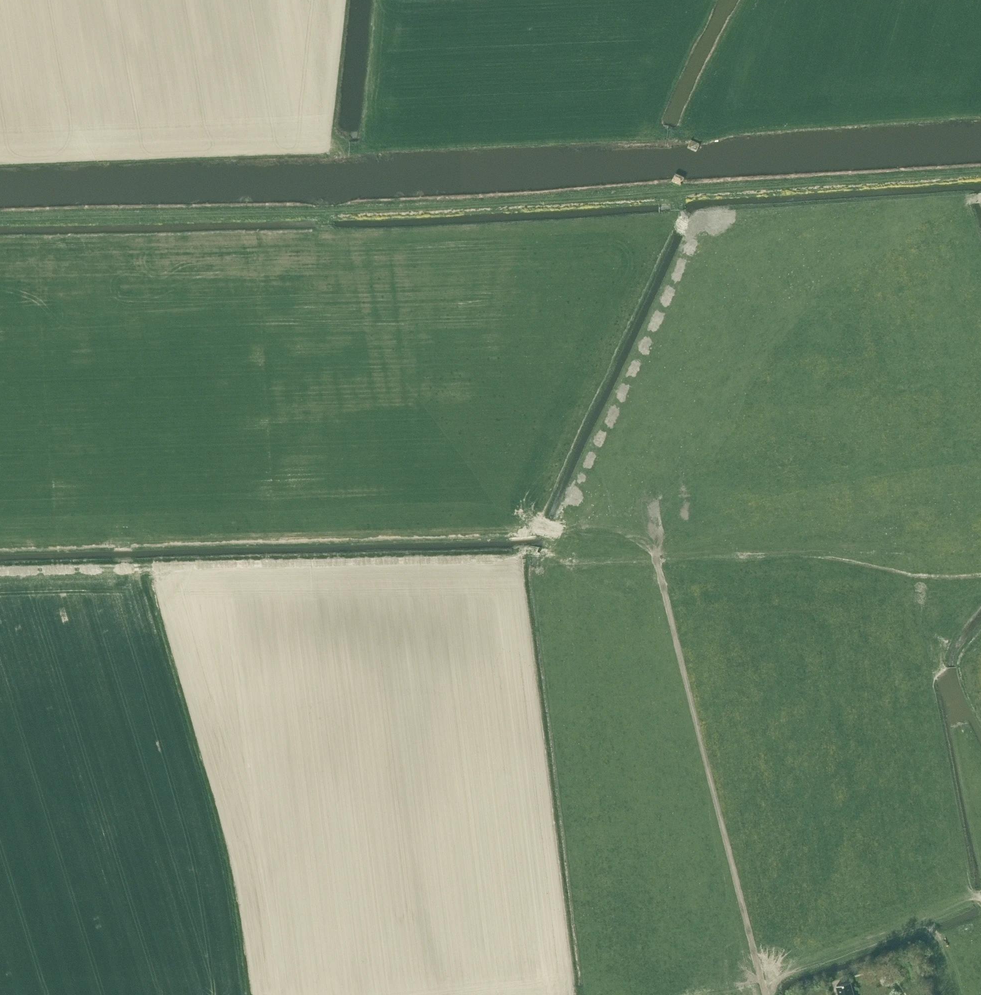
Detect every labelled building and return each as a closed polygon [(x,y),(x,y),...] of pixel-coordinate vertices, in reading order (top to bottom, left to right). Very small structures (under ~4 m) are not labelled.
[(850,982),(837,986),(839,994),(854,994),(850,982)]
